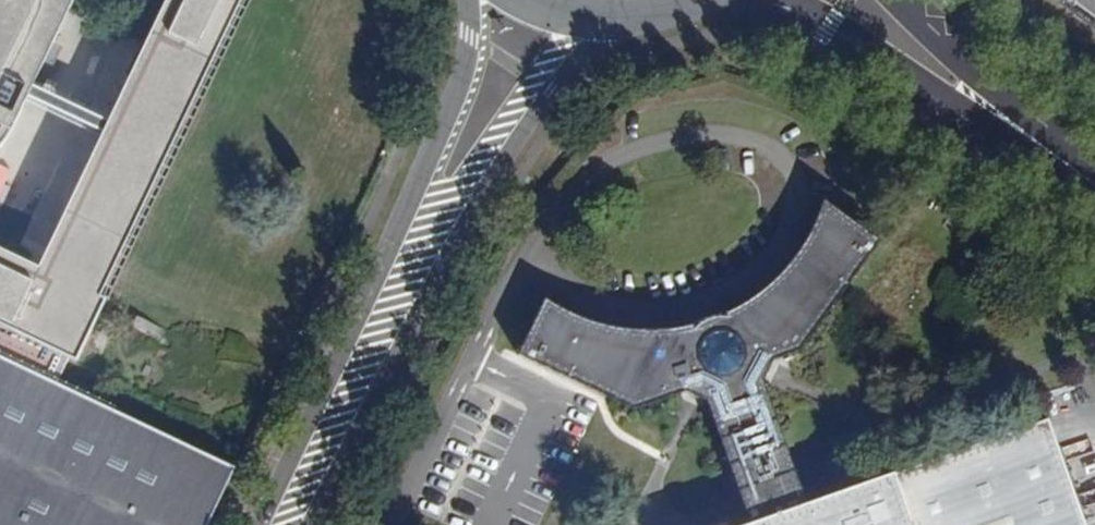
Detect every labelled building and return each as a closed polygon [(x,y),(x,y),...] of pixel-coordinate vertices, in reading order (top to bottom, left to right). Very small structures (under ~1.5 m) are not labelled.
[(2,144),(7,136),(11,130),(12,127),(33,83),(18,76),(39,31),(54,38),(73,0),(0,0),(0,145),(2,144)] [(106,298),(248,0),(172,0),(50,261),(61,267),(58,275),(106,298)] [(1094,22),(1094,0),(1065,0),(1094,22)] [(33,83),(54,38),(39,31),(18,76),(33,83)] [(837,214),(826,206),(822,219),(837,214)] [(1046,419),(804,507),(759,385),(770,364),(798,354),(881,247),(837,214),(822,219),(805,252),(778,283),(754,302),(721,318),(723,322),(693,333),(691,329),(668,334),(642,336),(614,334),(590,329),(542,310),(515,360),(631,415),(685,396),(704,405),(746,524),(1084,524),(1046,419)] [(58,386),(69,362),(74,365),(106,298),(58,275),(61,267),(50,261),(43,258),(39,266),(0,247),(0,524),(208,524),(234,470),(58,386)]
